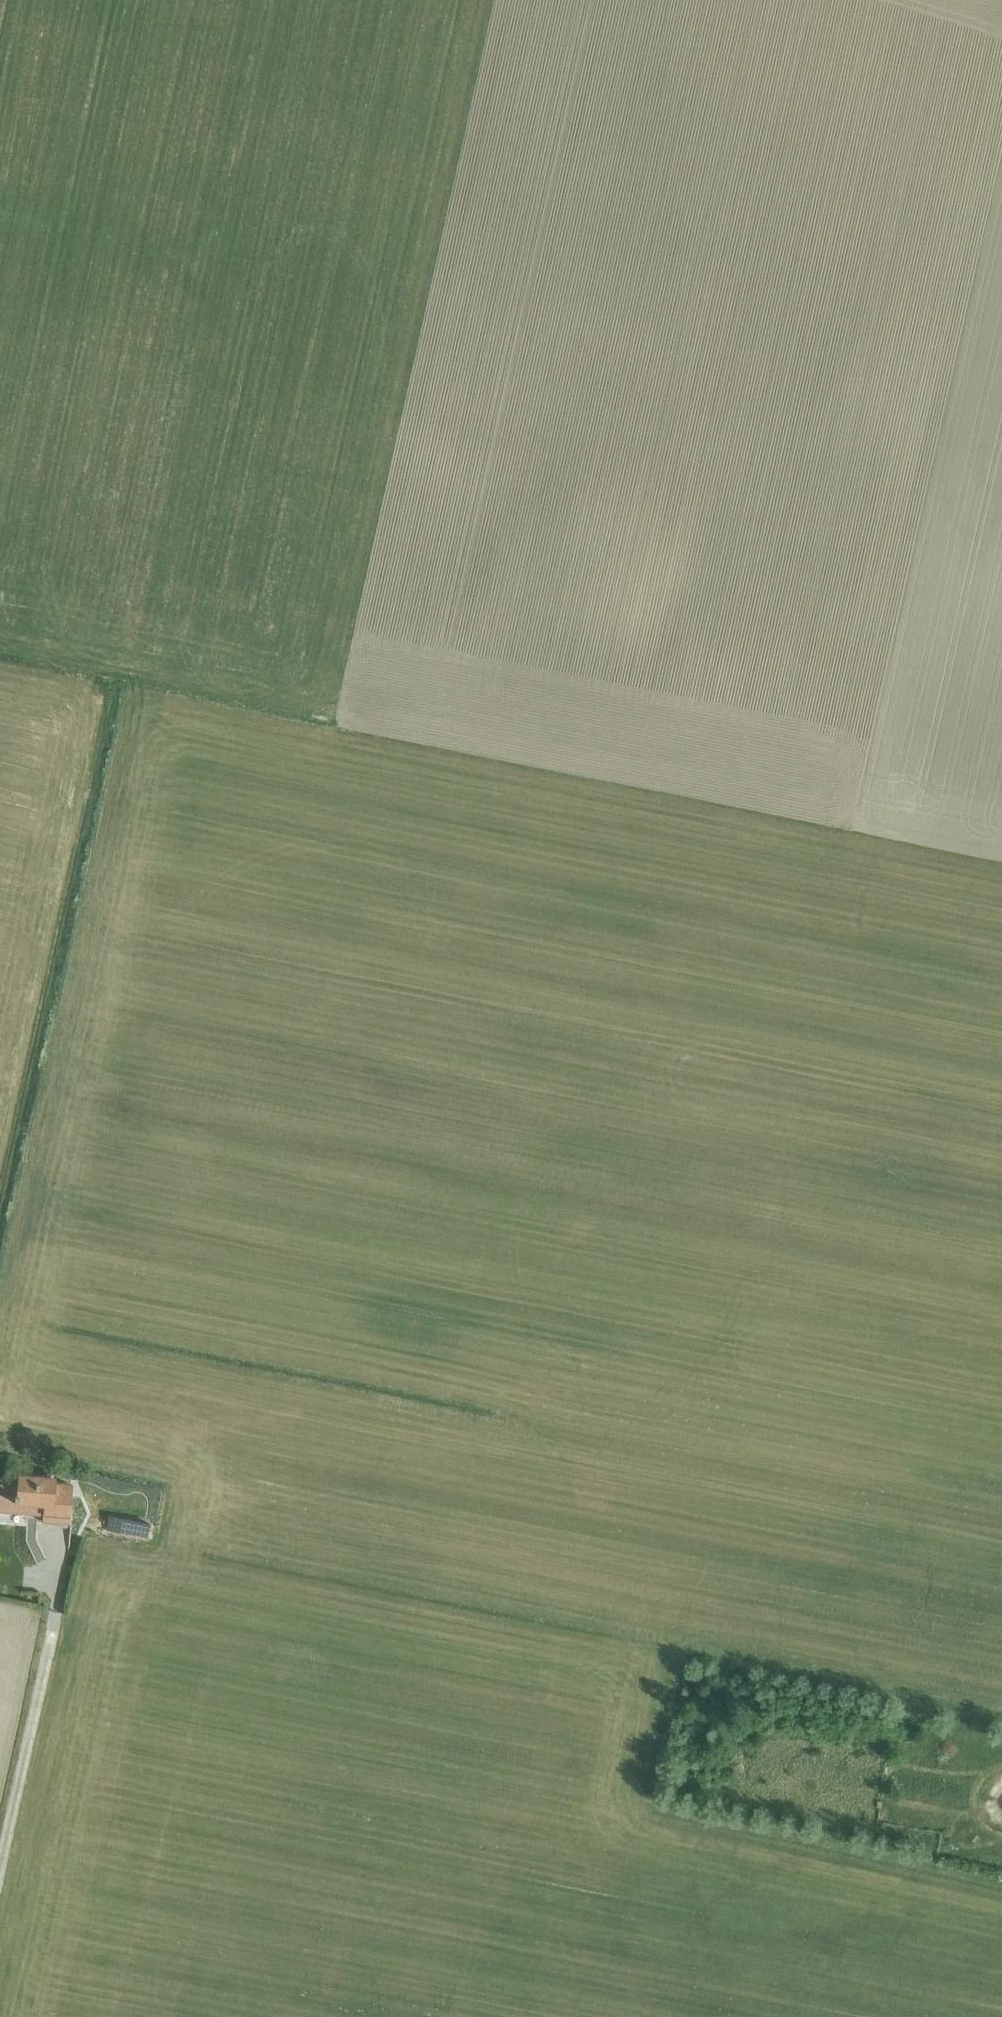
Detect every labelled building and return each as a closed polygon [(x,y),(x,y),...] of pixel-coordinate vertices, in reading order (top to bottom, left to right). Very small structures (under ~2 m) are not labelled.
[(68,1484),(53,1483),(53,1477),(18,1476),(18,1480),(1,1479),(0,1507),(0,1508),(44,1510),(44,1520),(66,1521),(68,1484)]
